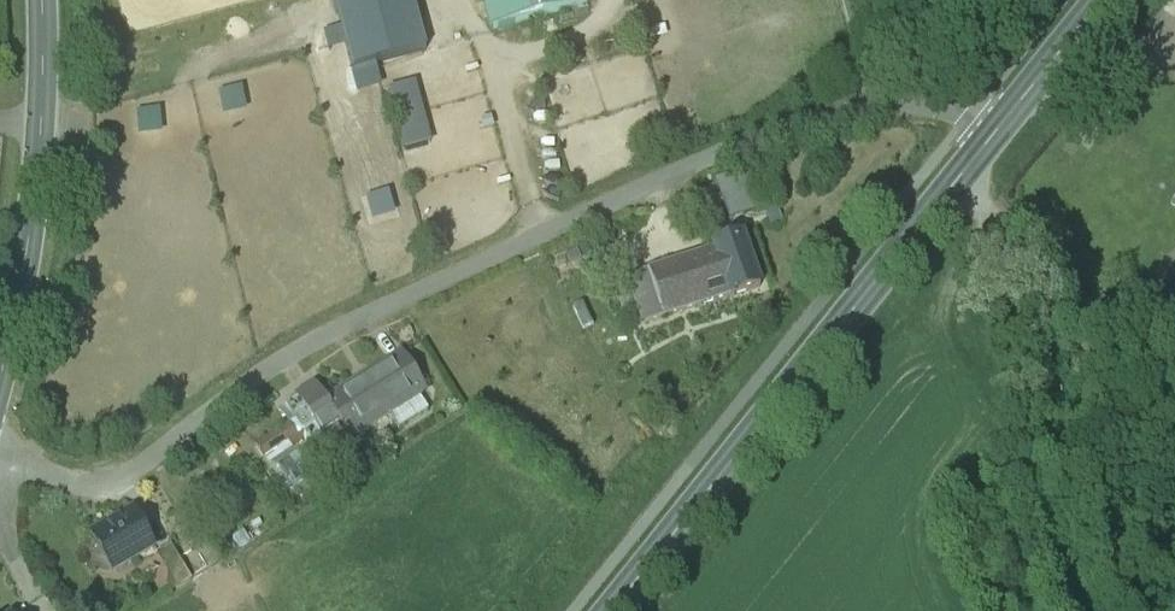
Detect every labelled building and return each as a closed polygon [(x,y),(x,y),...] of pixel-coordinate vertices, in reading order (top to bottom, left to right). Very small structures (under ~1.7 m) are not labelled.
[(491,33),(586,6),(585,0),(482,0),(491,33)] [(720,185),(735,220),(760,209),(745,174),(720,185)] [(739,239),(710,249),(712,252),(696,258),(711,303),(727,297),(728,300),(757,290),(739,239)] [(696,258),(679,263),(694,309),(711,303),(696,258)] [(694,309),(679,263),(646,274),(658,310),(662,320),(694,309)] [(646,274),(628,280),(640,316),(658,310),(646,274)] [(1167,292),(1174,301),(1174,285),(1167,292)] [(402,356),(332,401),(355,436),(389,415),(399,431),(428,413),(418,397),(425,392),(402,356)] [(315,390),(296,402),(311,427),(319,422),(320,424),(332,416),(315,390)] [(311,427),(301,434),(308,445),(326,433),(320,424),(319,422),(311,427)] [(294,423),(255,448),(262,458),(301,434),(294,423)] [(308,445),(274,467),(292,493),(360,450),(342,423),(326,433),(308,445)] [(131,512),(87,538),(88,540),(93,537),(112,569),(107,571),(108,573),(152,547),(131,512)]
